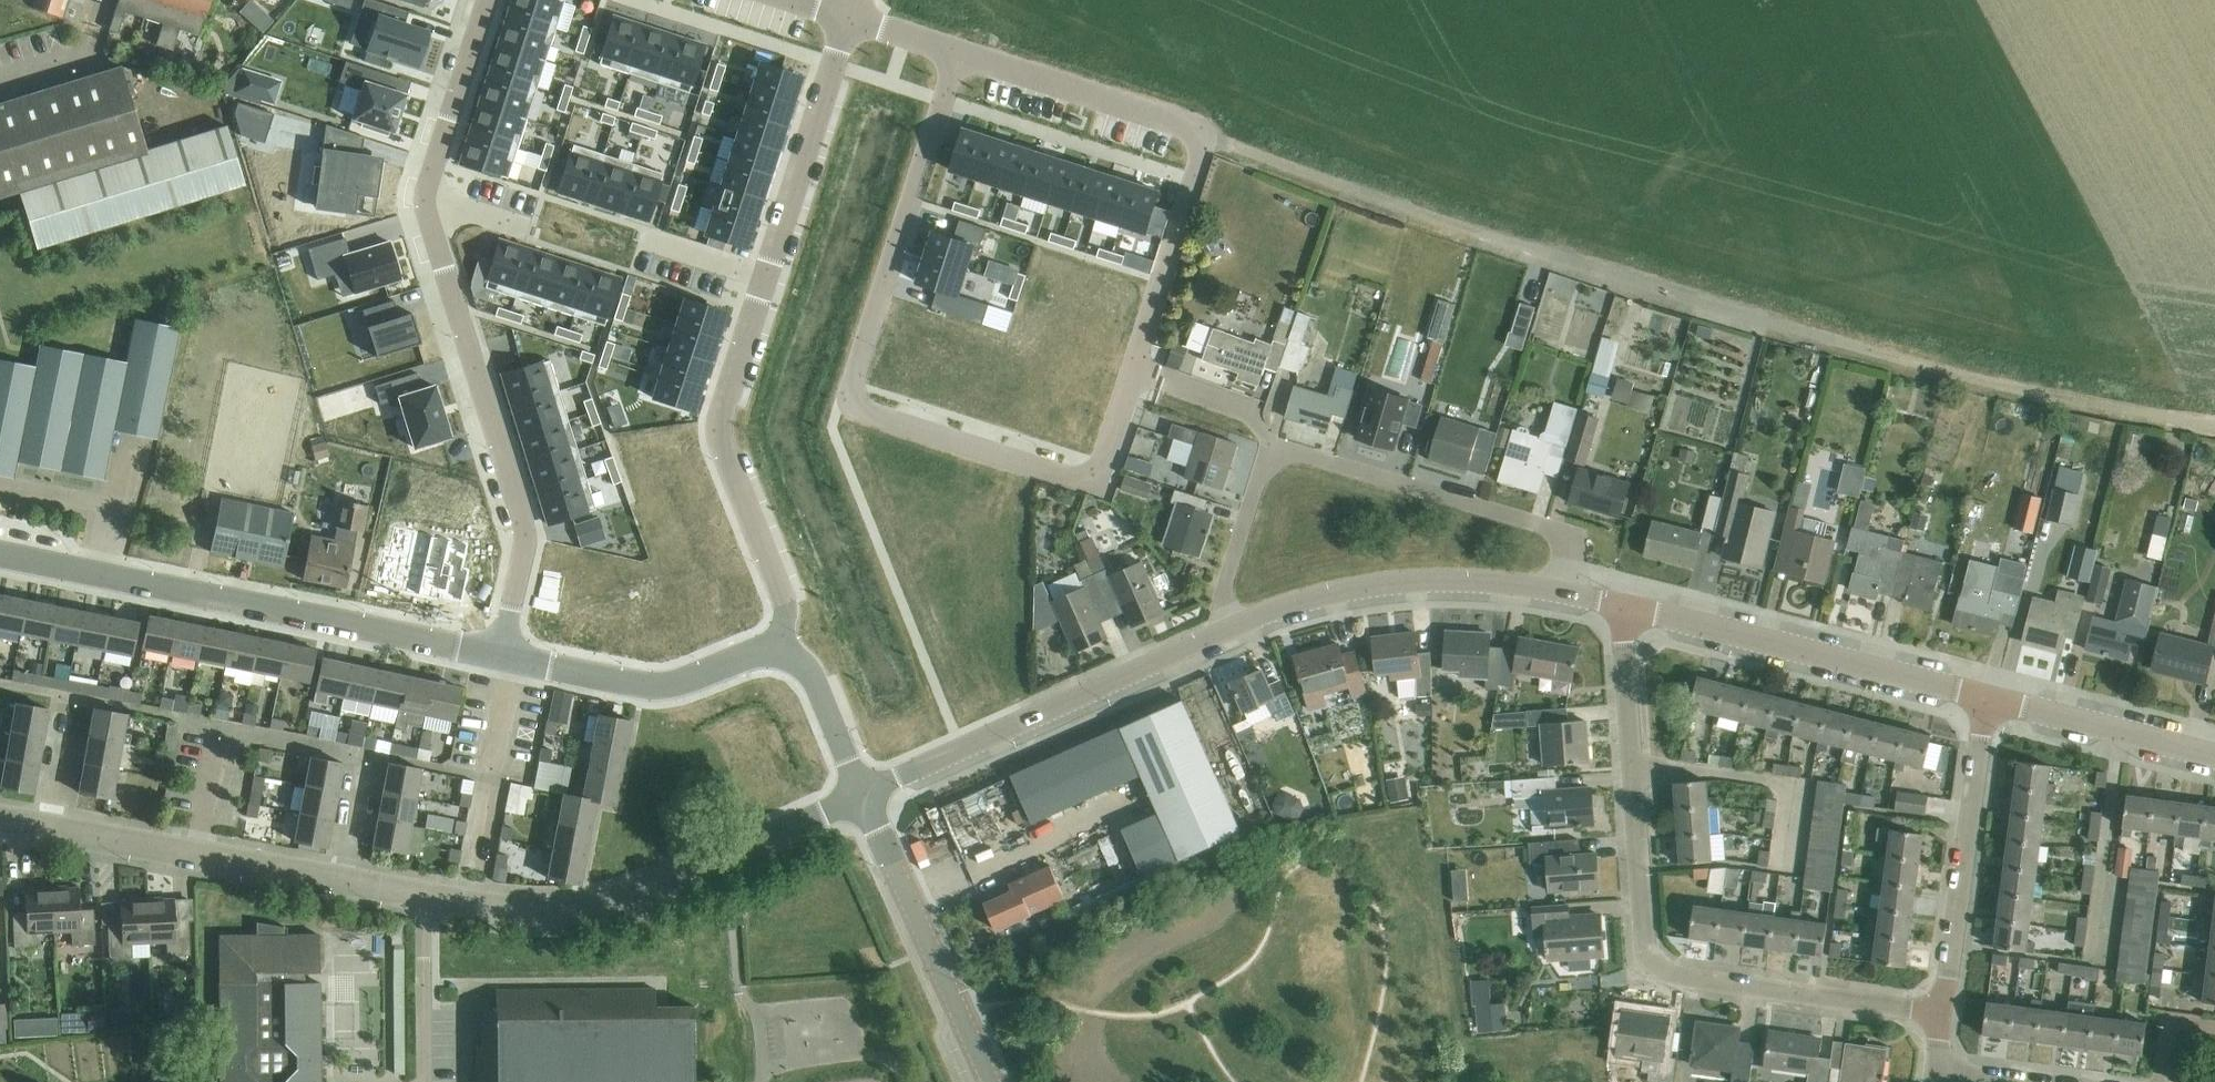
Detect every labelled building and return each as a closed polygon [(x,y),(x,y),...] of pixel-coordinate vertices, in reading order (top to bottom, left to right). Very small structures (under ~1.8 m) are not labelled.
[(62,18),(67,0),(7,0),(62,18)] [(144,18),(150,0),(118,0),(109,30),(118,34),(125,12),(144,18)] [(144,18),(162,24),(156,46),(164,48),(180,0),(150,0),(144,18)] [(164,48),(173,51),(179,30),(199,36),(211,0),(180,0),(164,48)] [(360,12),(378,18),(364,62),(382,68),(386,56),(418,67),(428,37),(411,31),(413,27),(400,23),(404,11),(409,12),(409,11),(376,0),(364,0),(360,12)] [(424,8),(427,0),(399,0),(424,8)] [(508,15),(555,30),(565,1),(562,0),(513,0),(508,15)] [(266,14),(260,31),(263,33),(274,21),(266,14)] [(508,15),(499,45),(546,60),(555,30),(508,15)] [(614,17),(599,64),(628,74),(643,27),(614,17)] [(583,26),(579,39),(587,42),(592,29),(583,26)] [(643,27),(628,74),(658,83),(673,36),(643,27)] [(673,36),(658,83),(688,93),(704,46),(673,36)] [(579,39),(575,52),(583,54),(587,42),(579,39)] [(499,45),(489,74),(536,89),(546,60),(499,45)] [(131,61),(146,64),(149,55),(135,50),(131,61)] [(176,59),(172,72),(189,78),(193,64),(176,59)] [(346,61),(339,82),(362,89),(352,119),(394,133),(407,95),(386,88),(390,75),(346,61)] [(717,64),(713,77),(721,79),(725,67),(717,64)] [(760,64),(752,89),(793,102),(800,77),(760,64)] [(95,75),(0,105),(0,198),(19,192),(37,249),(244,185),(226,127),(147,151),(121,67),(95,75)] [(226,82),(224,91),(261,105),(263,100),(269,102),(276,80),(239,69),(239,68),(226,82)] [(489,74),(480,104),(527,119),(536,89),(489,74)] [(713,77),(709,89),(717,92),(721,79),(713,77)] [(564,85),(560,97),(569,100),(573,87),(564,85)] [(752,89),(744,113),(785,126),(793,102),(752,89)] [(560,97),(556,110),(565,113),(569,100),(560,97)] [(607,98),(604,107),(617,111),(620,102),(607,98)] [(705,101),(701,114),(709,116),(714,103),(705,101)] [(238,103),(234,114),(241,136),(265,143),(274,114),(238,103)] [(480,104),(470,133),(517,148),(527,119),(480,104)] [(637,108),(634,117),(646,121),(649,112),(637,108)] [(649,112),(647,120),(660,124),(662,116),(649,112)] [(602,113),(600,122),(612,126),(615,117),(602,113)] [(744,113),(736,137),(777,150),(785,126),(744,113)] [(632,123),(629,131),(642,136),(644,127),(632,123)] [(644,127),(642,136),(654,140),(657,131),(644,127)] [(965,130),(952,171),(976,178),(989,138),(965,130)] [(470,133),(460,163),(507,179),(517,148),(470,133)] [(694,136),(690,149),(698,152),(702,139),(694,136)] [(736,137),(728,162),(769,175),(777,150),(736,137)] [(989,138),(976,178),(1001,186),(1014,145),(989,138)] [(545,143),(541,156),(550,159),(554,146),(545,143)] [(573,145),(558,192),(588,202),(603,155),(573,145)] [(1014,145),(1001,186),(1025,194),(1038,153),(1014,145)] [(690,149),(685,162),(694,164),(698,152),(690,149)] [(318,185),(315,207),(353,212),(356,192),(373,195),(376,173),(378,159),(353,156),(322,152),(322,154),(331,155),(327,186),(318,185)] [(1038,153),(1025,194),(1049,202),(1062,161),(1038,153)] [(603,155),(588,202),(617,211),(632,164),(603,155)] [(541,156),(537,169),(546,172),(550,159),(541,156)] [(1062,161),(1049,202),(1073,210),(1086,169),(1062,161)] [(728,162),(721,186),(761,199),(769,175),(728,162)] [(632,164),(617,211),(648,221),(663,174),(632,164)] [(1086,169),(1073,210),(1098,217),(1111,176),(1086,169)] [(1111,176),(1098,217),(1122,225),(1135,184),(1111,176)] [(678,184),(674,197),(683,200),(687,187),(678,184)] [(1135,184),(1122,225),(1146,233),(1162,238),(1171,211),(1155,206),(1160,192),(1135,184)] [(721,186),(713,210),(754,223),(761,199),(721,186)] [(674,197),(670,210),(679,213),(683,200),(674,197)] [(956,202),(953,211),(966,215),(968,206),(956,202)] [(700,206),(693,229),(706,233),(705,235),(709,236),(706,245),(711,247),(722,251),(725,241),(746,248),(754,223),(713,210),(700,206)] [(968,206),(966,215),(978,219),(981,210),(968,206)] [(1004,217),(1001,226),(1014,230),(1016,222),(1004,217)] [(934,233),(926,258),(967,271),(975,246),(981,248),(987,229),(960,220),(954,239),(934,233)] [(1016,222),(1014,230),(1026,234),(1029,226),(1016,222)] [(1052,233),(1049,242),(1062,246),(1065,237),(1052,233)] [(345,237),(308,250),(319,280),(335,275),(336,280),(350,276),(355,293),(401,279),(390,241),(351,254),(345,237)] [(1065,237),(1062,246),(1074,250),(1077,241),(1065,237)] [(472,284),(470,288),(473,296),(494,303),(498,292),(515,297),(530,250),(500,241),(485,288),(472,284)] [(1100,248),(1097,257),(1110,261),(1113,253),(1100,248)] [(530,250),(515,297),(545,307),(560,260),(530,250)] [(1113,253),(1110,261),(1123,265),(1125,257),(1113,253)] [(926,258),(918,283),(938,289),(932,309),(983,324),(989,305),(959,295),(967,271),(926,258)] [(560,260),(545,307),(574,316),(589,269),(560,260)] [(589,269),(574,316),(604,326),(619,279),(589,269)] [(1018,273),(1014,286),(1022,289),(1026,276),(1018,273)] [(1014,286),(1010,299),(1018,301),(1022,289),(1014,286)] [(621,294),(617,306),(626,309),(630,296),(621,294)] [(394,300),(362,310),(377,357),(422,344),(412,313),(400,317),(394,300)] [(684,300),(676,324),(717,338),(724,313),(684,300)] [(617,306),(613,319),(622,322),(626,309),(617,306)] [(498,308),(495,316),(508,320),(511,312),(498,308)] [(1278,372),(1280,365),(1299,313),(1286,309),(1273,345),(1257,340),(1255,344),(1214,329),(1203,361),(1239,373),(1237,379),(1263,388),(1270,369),(1278,372)] [(511,312),(508,320),(521,324),(523,316),(511,312)] [(1299,313),(1280,365),(1281,365),(1302,373),(1311,348),(1302,345),(1311,318),(1299,313)] [(95,357),(41,346),(37,368),(0,360),(0,473),(15,477),(20,455),(107,473),(116,429),(159,438),(181,329),(135,319),(126,363),(95,357)] [(676,324),(668,349),(709,362),(717,338),(676,324)] [(557,326),(554,335),(567,339),(569,330),(557,326)] [(1439,377),(1447,331),(1434,328),(1426,374),(1439,377)] [(569,330),(567,339),(579,343),(582,335),(569,330)] [(1514,362),(1522,335),(1511,332),(1503,359),(1514,362)] [(1619,343),(1602,338),(1592,372),(1608,377),(1619,343)] [(606,342),(602,354),(611,357),(615,344),(606,342)] [(1174,343),(1168,359),(1183,364),(1188,348),(1174,343)] [(668,349),(661,373),(701,387),(709,362),(668,349)] [(582,351),(579,360),(592,364),(595,355),(582,351)] [(602,354),(598,367),(607,370),(611,357),(602,354)] [(550,361),(502,375),(512,405),(559,390),(550,361)] [(1287,417),(1328,429),(1333,413),(1346,417),(1359,374),(1338,367),(1332,386),(1329,397),(1296,387),(1287,417)] [(417,373),(374,386),(380,405),(399,399),(415,448),(451,437),(435,386),(423,390),(417,373)] [(661,373),(653,398),(693,411),(701,387),(661,373)] [(1621,377),(1616,400),(1651,407),(1656,385),(1621,377)] [(1357,438),(1394,449),(1401,423),(1416,427),(1423,406),(1408,401),(1408,400),(1372,389),(1357,438)] [(559,390),(512,405),(521,434),(568,420),(559,390)] [(592,399),(583,402),(588,414),(596,411),(592,399)] [(1515,431),(1500,481),(1539,492),(1545,472),(1557,476),(1577,410),(1556,403),(1548,432),(1542,434),(1541,439),(1529,435),(1530,432),(1528,429),(1522,427),(1519,428),(1518,432),(1515,431)] [(596,411),(588,414),(592,427),(601,424),(596,411)] [(1581,414),(1568,459),(1585,464),(1599,419),(1581,414)] [(1475,448),(1490,452),(1496,433),(1441,417),(1434,441),(1430,440),(1426,453),(1430,455),(1429,460),(1468,471),(1475,448)] [(568,420),(521,434),(530,464),(577,449),(568,420)] [(1184,480),(1222,491),(1232,457),(1228,455),(1232,443),(1200,433),(1199,434),(1172,425),(1167,439),(1194,447),(1184,480)] [(577,449),(530,464),(539,494),(586,479),(577,449)] [(1724,498),(1715,532),(1714,536),(1728,539),(1723,557),(1762,567),(1776,512),(1743,504),(1750,476),(1745,475),(1749,457),(1735,453),(1724,498)] [(612,457),(604,460),(608,472),(617,469),(612,457)] [(1580,468),(1570,503),(1620,518),(1630,483),(1580,468)] [(617,469),(608,472),(613,485),(621,482),(617,469)] [(1124,478),(1120,491),(1145,499),(1150,486),(1124,478)] [(586,479),(539,494),(549,524),(596,509),(586,479)] [(2080,494),(2054,488),(2047,519),(2073,525),(2080,494)] [(442,490),(439,503),(465,509),(468,496),(442,490)] [(1163,546),(1200,558),(1213,518),(1203,514),(1207,501),(1174,491),(1170,503),(1177,506),(1163,546)] [(2023,491),(2014,527),(2034,532),(2043,496),(2023,491)] [(1702,529),(1715,532),(1724,498),(1711,495),(1702,529)] [(210,551),(283,566),(294,513),(221,498),(210,551)] [(311,536),(303,578),(346,586),(354,545),(354,544),(356,531),(362,533),(367,506),(341,501),(333,540),(311,536)] [(1853,527),(1848,549),(1861,552),(1851,590),(1878,596),(1879,592),(1892,596),(1902,552),(1903,552),(1904,545),(1905,540),(1891,537),(1869,532),(1876,504),(1864,501),(1857,528),(1853,527)] [(1787,573),(1825,583),(1835,541),(1825,539),(1828,524),(1803,517),(1804,511),(1790,507),(1778,557),(1790,560),(1787,573)] [(2152,547),(2167,551),(2174,525),(2159,521),(2152,547)] [(1654,522),(1645,555),(1694,566),(1702,533),(1654,522)] [(1094,551),(1103,546),(1091,526),(1083,531),(1094,551)] [(376,583),(401,589),(400,592),(418,596),(431,536),(395,528),(390,552),(383,551),(376,583)] [(431,536),(418,596),(437,601),(438,598),(462,603),(470,571),(463,569),(469,545),(431,536)] [(1902,552),(1892,596),(1906,599),(1904,603),(1931,610),(1943,562),(1907,553),(1908,545),(1904,545),(1903,552),(1902,552)] [(2076,547),(2068,576),(2090,581),(2097,552),(2089,550),(2076,547)] [(1107,571),(1094,576),(1108,607),(1120,602),(1132,628),(1165,613),(1142,563),(1110,578),(1107,571)] [(2112,568),(2096,564),(2087,601),(2103,605),(2112,568)] [(1962,593),(1954,624),(1996,635),(1999,624),(2000,619),(2013,622),(2020,597),(2021,597),(2026,579),(1997,571),(1989,600),(1962,593)] [(1044,581),(1032,586),(1032,634),(1061,621),(1075,653),(1107,639),(1096,613),(1108,607),(1094,576),(1082,582),(1085,589),(1054,603),(1044,581)] [(2121,614),(2118,624),(2094,618),(2086,649),(2128,660),(2132,643),(2144,646),(2159,587),(2127,579),(2119,613),(2121,614)] [(2024,642),(2058,651),(2064,627),(2077,630),(2085,599),(2058,593),(2054,610),(2033,605),(2024,642)] [(22,634),(29,601),(0,595),(0,596),(0,629),(22,634)] [(22,634),(49,639),(56,606),(29,601),(22,634)] [(49,639),(77,644),(83,611),(56,606),(49,639)] [(77,644),(103,649),(110,616),(83,611),(77,644)] [(110,616),(103,649),(132,655),(139,622),(110,616)] [(142,648),(172,654),(179,622),(149,616),(142,648)] [(172,654),(199,660),(205,627),(179,622),(172,654)] [(199,660),(226,665),(232,633),(205,627),(199,660)] [(1498,686),(1505,649),(1488,648),(1489,635),(1446,632),(1443,670),(1460,671),(1460,677),(1486,679),(1485,690),(1497,691),(1498,686)] [(226,665),(253,671),(260,638),(232,633),(226,665)] [(1397,679),(1399,697),(1416,695),(1416,696),(1430,696),(1430,652),(1417,653),(1414,633),(1371,638),(1376,674),(1389,673),(1389,680),(1397,679)] [(253,671),(281,676),(288,644),(260,638),(253,671)] [(1518,651),(1505,649),(1498,686),(1512,688),(1515,673),(1571,683),(1577,649),(1520,638),(1518,651)] [(2161,638),(2154,666),(2205,680),(2212,651),(2161,638)] [(288,644),(281,676),(309,682),(316,649),(288,644)] [(1352,697),(1365,693),(1353,652),(1341,656),(1337,644),(1294,657),(1309,711),(1325,706),(1322,695),(1349,687),(1352,697)] [(329,694),(344,697),(351,665),(323,659),(314,702),(327,705),(329,694)] [(344,697),(372,703),(378,671),(351,665),(344,697)] [(103,667),(100,682),(110,684),(113,669),(103,667)] [(13,670),(11,680),(24,682),(26,673),(13,670)] [(372,703),(399,709),(406,677),(378,671),(372,703)] [(1268,702),(1272,711),(1277,722),(1294,714),(1279,681),(1267,687),(1260,671),(1231,684),(1244,713),(1247,711),(1248,714),(1262,708),(1260,705),(1268,702)] [(43,676),(41,686),(54,688),(56,678),(43,676)] [(406,677),(399,709),(395,729),(405,731),(407,723),(424,727),(426,715),(433,682),(406,677)] [(1716,716),(1725,683),(1698,677),(1690,709),(1716,716)] [(83,683),(70,680),(68,691),(81,693),(83,683)] [(462,688),(433,682),(426,715),(455,721),(462,688)] [(1742,723),(1750,690),(1725,683),(1716,716),(1742,723)] [(93,695),(95,696),(108,698),(110,688),(95,685),(93,695)] [(1768,729),(1776,696),(1750,690),(1742,723),(1768,729)] [(129,691),(128,702),(141,704),(142,694),(129,691)] [(562,719),(567,694),(552,692),(547,716),(562,719)] [(221,694),(218,706),(231,709),(233,696),(221,694)] [(1793,736),(1802,703),(1776,696),(1768,729),(1766,736),(1779,739),(1780,732),(1793,736)] [(160,708),(173,710),(175,700),(162,698),(160,708)] [(1182,700),(1121,728),(1142,776),(1159,815),(1180,862),(1200,853),(1242,834),(1182,700)] [(248,702),(246,711),(258,714),(260,704),(248,702)] [(15,703),(10,732),(43,738),(48,709),(15,703)] [(188,713),(201,715),(202,705),(190,703),(188,713)] [(1820,742),(1828,709),(1802,703),(1793,736),(1794,736),(1792,743),(1802,746),(1804,738),(1820,742)] [(94,707),(89,736),(122,742),(129,743),(131,733),(123,731),(127,713),(94,707)] [(230,710),(217,708),(215,718),(228,720),(230,710)] [(1542,727),(1544,766),(1590,763),(1589,746),(1588,746),(1587,738),(1588,738),(1587,723),(1568,724),(1567,709),(1527,712),(1528,728),(1542,727)] [(1829,744),(1845,749),(1853,716),(1828,709),(1820,742),(1818,749),(1827,751),(1829,744)] [(243,723),(256,725),(258,715),(245,713),(243,723)] [(599,715),(593,743),(626,749),(632,721),(599,715)] [(1858,752),(1872,755),(1880,722),(1853,716),(1845,749),(1842,760),(1855,763),(1858,752)] [(273,718),(271,728),(283,731),(285,720),(273,718)] [(1872,755),(1897,762),(1906,729),(1880,722),(1872,755)] [(306,735),(320,738),(322,727),(308,724),(306,735)] [(1121,728),(1011,776),(1032,824),(1142,776),(1121,728)] [(1897,762),(1895,770),(1903,772),(1905,764),(1923,768),(1931,735),(1906,729),(1897,762)] [(335,741),(347,744),(349,734),(337,731),(335,741)] [(10,732),(5,759),(38,765),(43,738),(10,732)] [(89,736),(84,763),(117,769),(122,742),(89,736)] [(377,739),(365,737),(363,747),(375,750),(377,739)] [(164,750),(174,752),(176,740),(166,738),(164,750)] [(392,742),(390,753),(403,756),(405,745),(392,742)] [(593,743),(588,771),(621,777),(626,749),(593,743)] [(261,748),(255,777),(265,779),(271,750),(261,748)] [(419,749),(417,759),(430,761),(432,751),(419,749)] [(542,749),(539,761),(550,763),(552,751),(542,749)] [(1682,760),(1696,762),(1698,751),(1683,749),(1682,760)] [(1721,766),(1735,768),(1737,758),(1722,755),(1721,766)] [(310,758),(305,786),(338,793),(343,764),(310,758)] [(1737,758),(1735,768),(1749,770),(1751,760),(1737,758)] [(38,765),(5,759),(0,787),(33,793),(38,765)] [(550,763),(539,761),(535,788),(534,789),(535,789),(558,793),(564,767),(550,764),(550,763)] [(2019,762),(2015,789),(2047,794),(2047,793),(2056,794),(2058,784),(2048,783),(2051,766),(2019,762)] [(117,769),(84,763),(79,792),(111,798),(117,769)] [(388,763),(383,792),(417,798),(422,770),(388,763)] [(1774,773),(1787,775),(1788,767),(1788,765),(1775,763),(1774,773)] [(1788,767),(1787,775),(1802,777),(1803,767),(1788,765),(1788,767)] [(159,778),(168,780),(171,768),(161,766),(159,778)] [(574,787),(573,796),(583,798),(596,801),(596,802),(615,805),(621,777),(588,771),(585,789),(574,787)] [(2096,786),(2107,787),(2109,773),(2098,771),(2096,786)] [(265,779),(255,777),(253,788),(263,790),(265,779)] [(1511,781),(1513,799),(1530,797),(1532,833),(1546,832),(1546,828),(1594,825),(1591,790),(1555,792),(1554,778),(1511,781)] [(1706,779),(1673,782),(1675,809),(1708,807),(1719,806),(1718,797),(1707,797),(1706,780),(1706,779)] [(1843,804),(1844,795),(1830,793),(1832,784),(1818,782),(1815,800),(1843,804)] [(535,788),(511,783),(506,811),(524,815),(528,798),(533,799),(535,789),(534,789),(535,788)] [(1845,785),(1832,784),(1830,793),(1844,795),(1845,785)] [(305,786),(299,814),(333,820),(338,793),(305,786)] [(2015,789),(2012,816),(2044,819),(2047,794),(2015,789)] [(383,792),(378,819),(412,825),(417,798),(383,792)] [(463,792),(460,806),(470,808),(473,794),(463,792)] [(1895,810),(1926,814),(1928,797),(1897,793),(1895,810)] [(154,806),(163,807),(166,795),(156,794),(154,806)] [(547,820),(558,823),(591,829),(596,802),(596,801),(583,798),(573,796),(564,794),(561,812),(550,810),(547,820)] [(2133,829),(2150,831),(2154,800),(2127,796),(2122,835),(2132,837),(2133,829)] [(1768,800),(1766,814),(1776,815),(1778,801),(1768,800)] [(1815,800),(1813,818),(1841,822),(1843,804),(1815,800)] [(2150,831),(2176,835),(2180,803),(2154,800),(2150,831)] [(248,816),(258,818),(260,805),(250,803),(248,816)] [(2186,836),(2202,838),(2207,807),(2180,803),(2176,835),(2175,842),(2185,844),(2186,836)] [(1675,809),(1677,837),(1710,835),(1708,807),(1675,809)] [(2201,846),(2211,847),(2212,839),(2214,839),(2214,808),(2207,807),(2202,838),(2201,846)] [(2093,811),(2091,825),(2102,827),(2103,812),(2093,811)] [(333,820),(299,814),(294,841),(327,847),(333,820)] [(1776,815),(1766,814),(1764,828),(1774,829),(1776,815)] [(1159,815),(1122,831),(1143,878),(1180,862),(1159,815)] [(2012,816),(2009,842),(2040,846),(2044,819),(2012,816)] [(1813,818),(1810,836),(1838,839),(1841,822),(1813,818)] [(412,825),(378,819),(372,847),(406,854),(412,825)] [(455,833),(465,835),(467,822),(457,820),(455,833)] [(558,823),(553,850),(586,856),(591,829),(558,823)] [(2102,827),(2091,825),(2089,839),(2100,841),(2102,827)] [(501,839),(511,841),(514,828),(503,826),(501,839)] [(1890,842),(1888,857),(1922,862),(1925,835),(1879,829),(1877,840),(1890,842)] [(1710,835),(1677,837),(1679,865),(1712,862),(1710,835)] [(1810,836),(1808,853),(1836,857),(1838,839),(1810,836)] [(1546,864),(1548,892),(1598,889),(1595,854),(1578,856),(1577,841),(1527,844),(1529,866),(1546,864)] [(2009,842),(2005,868),(2037,872),(2040,846),(2009,842)] [(2120,847),(2117,867),(2131,868),(2133,849),(2120,847)] [(450,861),(459,863),(462,850),(452,848),(450,861)] [(586,856),(553,850),(548,878),(580,884),(586,856)] [(1759,865),(1769,866),(1771,851),(1761,850),(1759,865)] [(1842,864),(1853,866),(1855,851),(1844,850),(1842,864)] [(1808,853),(1806,871),(1833,875),(1836,857),(1808,853)] [(496,867),(506,869),(509,856),(498,854),(496,867)] [(1888,857),(1884,884),(1918,889),(1922,862),(1888,857)] [(2086,864),(2084,878),(2095,880),(2096,865),(2086,864)] [(1013,892),(985,904),(997,930),(1032,915),(1066,900),(1051,866),(1010,884),(1013,892)] [(2130,877),(2130,876),(2131,868),(2117,867),(2116,876),(2130,877)] [(2005,868),(2002,895),(2033,899),(2037,872),(2005,868)] [(2144,878),(2145,870),(2131,868),(2130,876),(2144,878)] [(1738,879),(1753,881),(1754,871),(1740,869),(1738,879)] [(2144,878),(2158,880),(2159,871),(2145,870),(2144,878)] [(1754,871),(1753,881),(1767,883),(1768,873),(1754,871)] [(1833,875),(1806,871),(1803,888),(1831,892),(1833,875)] [(2182,883),(2196,885),(2197,875),(2183,874),(2182,883)] [(2197,875),(2196,885),(2211,887),(2212,877),(2197,875)] [(2158,880),(2144,878),(2130,876),(2130,877),(2116,981),(2145,985),(2158,880)] [(2095,880),(2084,878),(2082,893),(2093,894),(2095,880)] [(1880,910),(1914,915),(1918,889),(1884,884),(1880,908),(1880,910)] [(55,931),(52,887),(37,888),(37,890),(25,891),(26,913),(13,913),(15,948),(38,947),(37,932),(55,931)] [(68,887),(52,887),(55,931),(72,931),(73,945),(96,944),(94,909),(81,910),(80,888),(68,889),(68,887)] [(1839,889),(1837,904),(1847,906),(1850,890),(1839,889)] [(2002,895),(1998,920),(2030,924),(2033,899),(2002,895)] [(150,943),(148,898),(132,899),(132,901),(121,902),(122,923),(108,924),(110,959),(133,958),(132,943),(150,943)] [(163,898),(148,898),(150,943),(167,942),(168,956),(191,955),(189,920),(176,921),(175,899),(163,900),(163,898)] [(1765,901),(1763,916),(1747,914),(1742,947),(1769,951),(1774,917),(1775,917),(1777,903),(1765,901)] [(2163,901),(2161,916),(2171,917),(2173,902),(2163,901)] [(1534,916),(1532,916),(1534,938),(1547,937),(1549,960),(1569,959),(1569,956),(1603,953),(1601,916),(1568,919),(1567,904),(1533,907),(1534,916)] [(1847,906),(1837,904),(1835,917),(1845,918),(1847,906)] [(1690,940),(1716,944),(1721,910),(1695,906),(1690,940)] [(1879,918),(1877,935),(1877,937),(1911,942),(1914,915),(1880,910),(1880,908),(1873,907),(1871,917),(1879,918)] [(1716,944),(1742,947),(1747,914),(1721,910),(1716,944)] [(2079,916),(2077,931),(2088,932),(2090,918),(2079,916)] [(2171,917),(2161,916),(2159,929),(2169,930),(2171,917)] [(1769,951),(1795,955),(1800,921),(1775,917),(1774,917),(1769,951)] [(2030,924),(1998,920),(1995,947),(2026,951),(2036,952),(2037,942),(2028,941),(2030,924)] [(2074,939),(2075,922),(2041,920),(2040,937),(2074,939)] [(2204,930),(2213,931),(2210,949),(2214,949),(2214,923),(2214,922),(2206,920),(2204,930)] [(1800,921),(1795,955),(1822,958),(1827,925),(1800,921)] [(286,927),(257,922),(257,935),(219,935),(221,1081),(321,1081),(320,982),(304,982),(304,973),(320,973),(320,935),(286,935),(286,927)] [(2088,932),(2077,931),(2075,945),(2086,946),(2088,932)] [(1877,937),(1877,935),(1869,934),(1869,936),(1868,943),(1875,945),(1873,963),(1907,968),(1911,942),(1877,937)] [(1830,957),(1841,958),(1843,943),(1832,942),(1830,957)] [(2207,975),(2214,976),(2214,949),(2210,949),(2207,975)] [(2156,952),(2154,968),(2164,969),(2166,953),(2156,952)] [(2009,956),(1994,954),(1993,964),(2007,966),(2009,956)] [(2036,960),(2022,958),(2021,958),(2020,967),(2034,969),(2036,960)] [(2058,972),(2074,974),(2075,965),(2060,963),(2058,972)] [(2075,965),(2074,974),(2087,976),(2089,967),(2075,965)] [(2164,969),(2154,968),(2151,994),(2161,995),(2164,969)] [(2207,975),(2203,1002),(2214,1004),(2214,976),(2207,975)] [(694,1006),(655,1006),(655,988),(496,990),(496,1007),(481,1007),(482,1044),(475,1044),(475,1081),(694,1081),(694,1006)] [(2010,1038),(2038,1042),(2042,1010),(2043,1000),(2033,999),(2032,1008),(2015,1006),(2010,1038)] [(1476,1005),(1478,1033),(1508,1030),(1506,1003),(1476,1005)] [(1983,1034),(2010,1038),(2015,1006),(1988,1003),(1983,1034)] [(2038,1042),(2064,1045),(2068,1013),(2042,1010),(2038,1042)] [(88,1013),(61,1014),(62,1033),(88,1032),(88,1029),(104,1029),(104,1011),(88,1011),(88,1013)] [(1619,1054),(1644,1058),(1642,1072),(1650,1073),(1648,1081),(1673,1081),(1676,1059),(1662,1057),(1667,1018),(1625,1012),(1619,1054)] [(2064,1045),(2089,1049),(2093,1017),(2068,1013),(2064,1045)] [(57,1035),(56,1017),(14,1020),(15,1038),(57,1035)] [(2089,1049),(2116,1052),(2120,1020),(2093,1017),(2089,1049)] [(2120,1020),(2116,1052),(2143,1056),(2147,1024),(2120,1020)] [(1733,1081),(1750,1081),(1753,1058),(1735,1055),(1739,1029),(1697,1023),(1691,1066),(1733,1072),(1731,1081),(1733,1081)] [(1831,1060),(1817,1058),(1820,1041),(1770,1033),(1765,1068),(1809,1074),(1808,1081),(1828,1081),(1831,1060)] [(1888,1050),(1834,1042),(1831,1067),(1842,1069),(1840,1081),(1883,1081),(1888,1050)]
